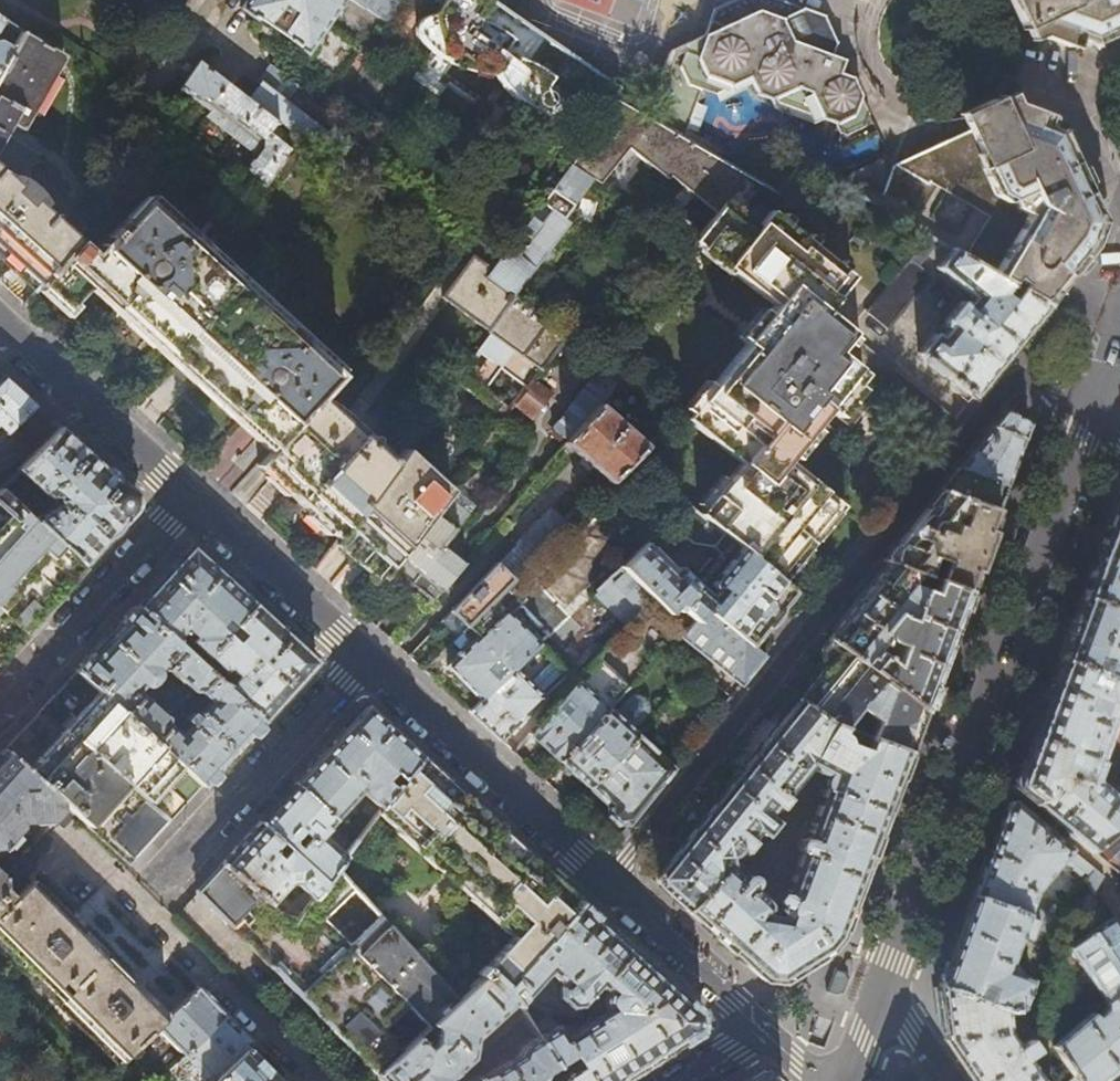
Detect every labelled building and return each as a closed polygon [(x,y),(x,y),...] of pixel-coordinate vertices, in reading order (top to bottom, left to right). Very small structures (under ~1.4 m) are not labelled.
[(400,0),(248,0),(241,10),(306,55),(305,66),(332,85),(362,43),(365,44),(388,37),(393,31),(395,32),(396,30),(385,23),(400,0)] [(547,39),(545,38),(516,18),(492,1),(492,0),(450,0),(442,12),(429,15),(424,17),(418,23),(418,26),(417,30),(420,39),(423,42),(427,47),(438,56),(452,65),(468,72),(482,75),(493,76),(504,90),(512,98),(520,105),(527,109),(540,115),(546,116),(561,117),(567,115),(569,114),(570,112),(570,107),(568,102),(566,95),(562,88),(554,81),(541,70),(530,64),(547,39)] [(643,115),(683,139),(699,93),(709,97),(746,81),(752,96),(831,127),(835,136),(841,139),(859,130),(865,118),(853,92),(847,80),(836,75),(840,64),(828,59),(832,46),(828,36),(815,32),(810,21),(813,16),(799,10),(798,12),(777,21),(755,11),(750,0),(736,0),(711,10),(702,36),(668,50),(643,115)] [(1039,25),(1056,17),(1060,25),(1072,29),(1084,34),(1101,26),(1110,22),(1114,24),(1119,22),(1119,0),(1027,0),(1039,25)] [(545,38),(549,27),(518,16),(516,18),(545,38)] [(0,67),(0,134),(7,122),(21,130),(31,113),(38,116),(60,77),(54,74),(64,57),(20,33),(11,47),(0,67)] [(11,47),(0,41),(0,67),(11,47)] [(297,140),(247,101),(199,63),(181,89),(209,110),(191,133),(242,171),(242,170),(265,187),(275,172),(284,178),(301,155),(292,149),(297,140)] [(259,85),(247,101),(297,140),(304,131),(338,159),(352,142),(360,149),(369,135),(340,122),(327,135),(284,103),(298,86),(271,65),(257,83),(259,85)] [(617,99),(604,120),(572,167),(593,181),(598,185),(628,148),(667,179),(669,176),(714,213),(692,241),(771,305),(741,342),(744,344),(684,418),(739,463),(698,514),(781,583),(803,555),(837,514),(843,506),(785,459),(816,421),(825,409),(830,413),(831,413),(854,384),(857,380),(861,375),(861,374),(834,352),(849,333),(823,311),(851,277),(769,210),(756,226),(737,211),(760,184),(683,139),(643,115),(617,99)] [(909,161),(890,170),(880,210),(931,239),(939,244),(952,251),(1011,286),(1020,291),(1046,306),(1067,281),(1092,249),(1088,238),(1090,234),(1048,139),(1033,134),(1025,131),(1017,135),(1008,116),(992,123),(952,142),(909,161)] [(560,225),(593,181),(572,167),(570,166),(492,269),(486,277),(513,295),(529,273),(533,276),(556,248),(552,245),(565,228),(560,225)] [(13,262),(41,230),(50,216),(40,206),(42,204),(39,198),(32,189),(23,182),(16,177),(12,176),(9,178),(0,169),(0,250),(13,262)] [(251,430),(272,449),(319,398),(322,395),(341,375),(144,196),(90,254),(75,241),(39,285),(66,310),(91,283),(99,291),(128,317),(156,343),(188,372),(220,401),(251,430)] [(39,285),(75,241),(62,228),(50,216),(41,230),(13,262),(24,272),(39,285)] [(868,312),(886,329),(930,277),(919,268),(939,244),(931,239),(868,312)] [(917,353),(972,398),(1008,353),(1046,306),(1020,291),(1011,302),(1002,296),(1011,286),(952,251),(937,269),(973,299),(968,306),(966,304),(963,304),(960,307),(960,306),(945,323),(947,324),(941,332),(945,335),(941,341),(932,334),(917,353)] [(515,297),(513,295),(486,277),(492,269),(472,255),(442,298),(489,333),(515,297)] [(515,297),(489,333),(454,380),(504,418),(515,403),(534,379),(569,334),(515,297)] [(396,338),(403,342),(423,315),(417,310),(396,338)] [(895,370),(849,333),(834,352),(861,374),(861,375),(880,390),(895,370)] [(566,410),(581,422),(597,403),(620,375),(615,371),(610,366),(606,358),(566,410)] [(14,426),(35,404),(3,375),(0,378),(0,426),(7,433),(14,426)] [(534,379),(515,403),(534,416),(552,394),(534,379)] [(850,428),(872,399),(854,384),(831,413),(850,428)] [(319,398),(272,449),(257,466),(281,488),(318,521),(337,539),(392,465),(319,398)] [(597,403),(581,422),(564,443),(582,458),(578,463),(586,471),(591,466),(608,481),(644,444),(597,403)] [(35,404),(14,426),(39,448),(59,426),(50,418),(35,404)] [(977,444),(958,467),(1006,485),(1014,462),(1028,424),(1004,410),(977,444)] [(89,454),(59,426),(39,448),(19,470),(46,495),(58,496),(56,503),(32,517),(82,566),(110,535),(132,511),(135,506),(135,500),(134,496),(131,492),(89,454)] [(403,449),(392,465),(337,539),(360,559),(380,578),(389,566),(444,494),(447,490),(403,449)] [(1000,499),(1006,485),(958,467),(951,476),(940,490),(996,511),(1000,499)] [(10,479),(2,488),(27,512),(36,502),(10,479)] [(0,488),(0,511),(2,508),(11,517),(0,530),(0,612),(22,631),(45,606),(70,579),(82,566),(32,517),(27,512),(2,488),(0,488)] [(988,532),(996,511),(940,490),(906,532),(883,560),(888,562),(919,573),(935,579),(966,591),(974,570),(976,570),(979,560),(989,533),(988,532)] [(467,513),(444,494),(389,566),(401,576),(411,584),(442,544),(467,513)] [(1082,596),(1119,610),(1119,494),(1102,544),(1082,596)] [(792,592),(781,583),(698,514),(685,503),(665,522),(689,541),(711,544),(728,558),(708,582),(709,584),(714,588),(709,593),(679,565),(676,565),(672,568),(644,542),(620,565),(649,594),(685,631),(705,607),(749,644),(768,621),(792,592)] [(515,541),(532,558),(573,517),(566,511),(561,515),(548,505),(515,541)] [(464,562),(442,544),(411,584),(421,592),(432,601),(449,581),(453,576),(464,562)] [(162,576),(135,606),(170,639),(182,627),(192,637),(181,649),(190,657),(197,648),(205,655),(253,604),(221,575),(190,546),(162,576)] [(466,626),(509,582),(513,578),(497,562),(452,612),(459,618),(466,626)] [(888,562),(869,586),(827,637),(880,679),(893,689),(922,711),(933,681),(966,591),(935,579),(931,593),(909,585),(919,573),(888,562)] [(627,620),(649,594),(620,565),(596,589),(627,620)] [(453,576),(449,581),(453,584),(457,580),(453,576)] [(525,598),(509,582),(466,626),(460,632),(470,641),(446,666),(465,684),(481,700),(514,668),(540,643),(509,613),(525,598)] [(1082,596),(1077,612),(1070,629),(1059,658),(1119,681),(1119,610),(1082,596)] [(283,632),(253,604),(205,655),(197,664),(211,676),(214,679),(221,670),(222,671),(226,668),(235,676),(225,689),(260,722),(285,694),(315,661),(283,632)] [(181,649),(170,639),(135,606),(109,635),(76,670),(153,740),(167,724),(168,723),(167,717),(138,691),(141,687),(147,687),(150,685),(154,683),(157,677),(157,670),(161,666),(190,692),(196,692),(197,691),(211,676),(197,664),(190,657),(181,649)] [(749,644),(705,607),(685,631),(681,635),(740,686),(748,676),(763,657),(749,644)] [(4,651),(22,631),(0,612),(0,655),(4,651)] [(922,711),(893,689),(880,679),(828,638),(819,648),(820,661),(824,664),(817,673),(796,698),(828,722),(829,721),(842,726),(844,727),(869,737),(907,751),(914,733),(922,711)] [(543,745),(561,761),(609,707),(626,687),(593,658),(529,732),(543,745)] [(1059,658),(1046,693),(1035,723),(1018,770),(1012,786),(1076,839),(1092,852),(1119,828),(1119,798),(1099,779),(1092,777),(1115,717),(1119,719),(1119,681),(1059,658)] [(514,668),(481,700),(469,712),(488,730),(500,740),(543,696),(514,668)] [(57,691),(39,711),(169,821),(185,803),(202,784),(153,740),(76,670),(57,691)] [(225,689),(214,679),(211,676),(197,691),(209,703),(196,718),(189,712),(180,721),(187,727),(180,735),(167,724),(153,740),(202,784),(229,755),(260,722),(225,689)] [(661,706),(671,715),(680,714),(683,710),(686,706),(687,699),(676,688),(661,706)] [(844,727),(842,726),(829,721),(828,722),(796,698),(751,756),(717,797),(653,874),(654,876),(653,878),(653,880),(706,929),(762,979),(778,981),(827,950),(833,944),(838,937),(853,897),(890,797),(907,751),(869,737),(844,727)] [(329,745),(293,785),(336,821),(363,792),(372,802),(350,833),(358,841),(378,814),(410,770),(419,756),(392,731),(364,706),(329,745)] [(636,733),(609,707),(561,761),(575,774),(588,786),(636,733)] [(23,728),(3,750),(57,799),(129,865),(145,847),(169,821),(39,711),(23,728)] [(636,733),(588,786),(606,802),(605,815),(615,823),(624,820),(628,825),(650,797),(673,768),(636,733)] [(57,799),(3,750),(0,753),(0,845),(18,826),(18,823),(29,822),(29,824),(41,823),(42,821),(51,820),(49,818),(57,810),(57,799)] [(452,786),(419,756),(410,770),(378,814),(515,939),(480,974),(485,978),(491,973),(506,986),(579,902),(552,878),(499,829),(452,786)] [(336,821),(293,785),(276,804),(259,823),(327,883),(337,870),(346,857),(323,836),(336,821)] [(990,846),(972,895),(1054,923),(1061,904),(1063,901),(1055,899),(1051,911),(1029,904),(1035,889),(1064,856),(1085,874),(1091,867),(1012,801),(1006,802),(990,846)] [(240,843),(222,864),(271,905),(288,885),(296,884),(314,900),(327,883),(259,823),(240,843)] [(1092,852),(1115,872),(1119,868),(1119,828),(1092,852)] [(393,919),(388,927),(379,916),(350,945),(324,918),(354,889),(337,870),(327,883),(314,900),(304,915),(295,925),(287,918),(271,905),(222,864),(209,878),(196,892),(374,1071),(402,1048),(383,1028),(406,1005),(428,1026),(432,1023),(471,990),(393,919)] [(0,883),(0,942),(119,1063),(156,1028),(166,1018),(32,882),(15,898),(0,883)] [(1055,924),(1054,923),(972,895),(955,941),(938,986),(1005,1010),(1028,1007),(1029,1007),(1036,981),(1015,973),(1015,969),(1013,966),(1011,964),(1008,963),(1018,935),(1028,939),(1031,932),(1049,939),(1055,924)] [(579,902),(506,986),(517,1005),(519,1007),(551,973),(563,985),(560,989),(562,990),(562,998),(561,1000),(572,1010),(574,1008),(580,1007),(582,1008),(601,988),(603,1005),(609,1013),(567,1039),(559,1027),(538,1039),(556,1069),(574,1058),(581,1069),(563,1080),(621,1080),(640,1069),(700,1031),(701,1014),(678,993),(647,965),(613,933),(579,902)] [(294,907),(287,918),(295,925),(304,915),(294,907)] [(1107,1000),(1119,989),(1119,930),(1116,925),(1107,912),(1068,944),(1107,1000)] [(506,986),(491,973),(485,978),(471,990),(432,1023),(438,1029),(437,1042),(427,1050),(416,1036),(402,1048),(374,1071),(383,1080),(453,1080),(452,1079),(473,1062),(477,1041),(517,1005),(506,986)] [(1017,1045),(1007,1030),(1006,1024),(1022,1018),(1042,1048),(1051,1042),(1028,1007),(1005,1010),(938,986),(945,1040),(967,1073),(973,1080),(1041,1080),(1024,1055),(1028,1053),(1026,1051),(1033,1046),(1027,1038),(1017,1045)] [(197,988),(166,1018),(156,1028),(183,1056),(224,1015),(208,999),(197,988)] [(1107,1000),(1105,1007),(1095,1016),(1092,1011),(1052,1043),(1075,1078),(1077,1080),(1101,1080),(1119,1066),(1119,989),(1107,1000)] [(224,1015),(183,1056),(168,1071),(177,1080),(214,1080),(246,1048),(252,1043),(239,1030),(224,1015)] [(545,1076),(556,1069),(538,1039),(516,1053),(514,1060),(486,1076),(471,1080),(541,1080),(545,1076)] [(246,1048),(214,1080),(278,1080),(267,1070),(246,1048)] [(761,1070),(753,1075),(743,1080),(774,1080),(761,1070)]
